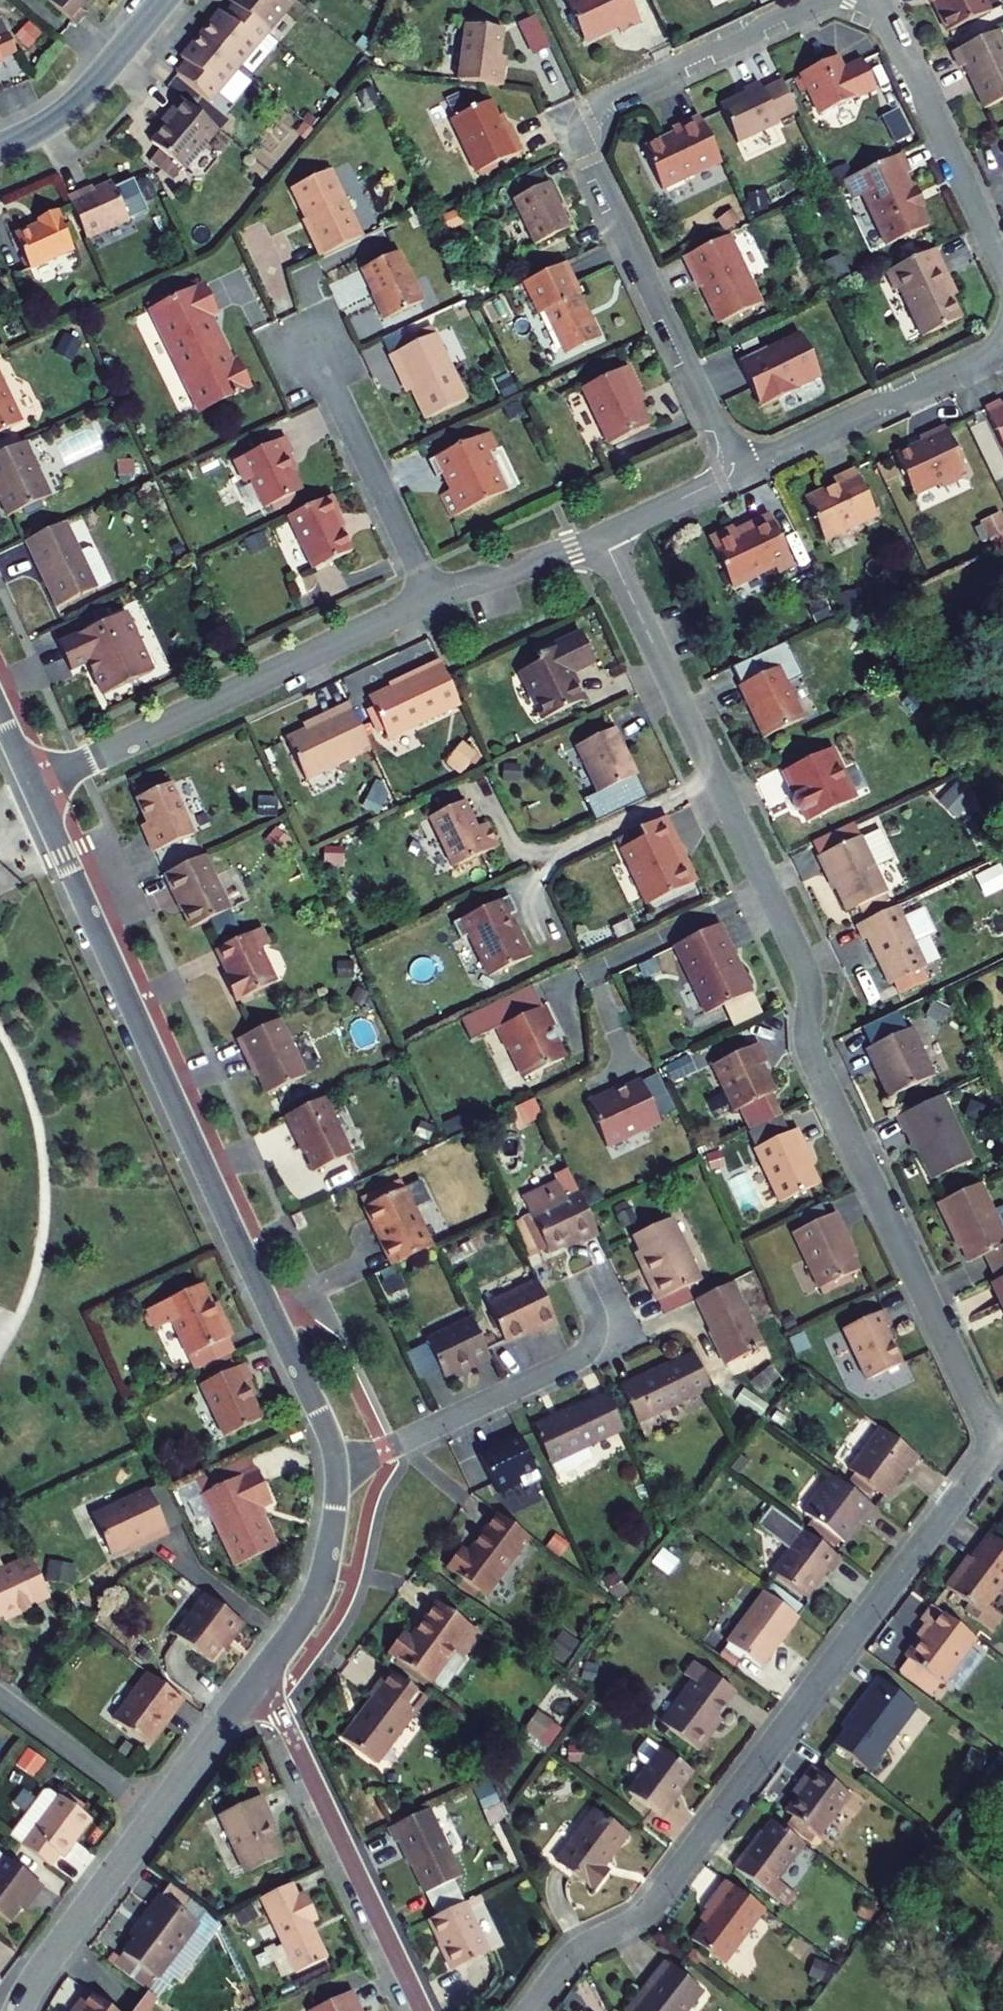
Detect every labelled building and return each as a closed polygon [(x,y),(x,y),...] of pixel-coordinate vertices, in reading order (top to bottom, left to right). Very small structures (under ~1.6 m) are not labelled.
[(76,27),(86,16),(78,9),(86,0),(45,0),(76,27)] [(266,34),(294,0),(230,0),(228,2),(234,6),(266,34)] [(568,6),(584,39),(604,29),(606,24),(614,20),(620,33),(641,23),(630,0),(580,0),(568,6)] [(947,31),(990,11),(985,0),(932,0),(947,31)] [(200,36),(238,68),(266,34),(234,6),(225,17),(220,13),(200,36)] [(535,17),(517,25),(531,56),(549,47),(535,17)] [(2,62),(0,58),(15,51),(1,20),(0,20),(0,63),(2,62)] [(15,37),(27,48),(40,34),(28,23),(15,37)] [(464,26),(457,81),(501,87),(503,70),(497,70),(502,30),(464,26)] [(952,53),(959,68),(964,66),(984,109),(1002,100),(1002,44),(997,31),(952,53)] [(209,102),(238,68),(200,36),(180,59),(186,64),(177,74),(209,102)] [(826,67),(838,61),(837,57),(824,63),(826,67)] [(824,63),(801,74),(801,76),(807,89),(820,115),(875,88),(862,61),(843,70),(838,61),(826,67),(824,63)] [(800,92),(807,89),(801,76),(794,79),(800,92)] [(391,77),(377,84),(383,97),(397,90),(391,77)] [(763,91),(760,84),(745,92),(747,95),(720,108),(737,143),(778,123),(776,120),(796,111),(783,82),(763,91)] [(363,107),(378,100),(373,88),(358,95),(363,107)] [(204,147),(218,130),(180,99),(168,112),(173,116),(150,142),(169,158),(180,168),(184,171),(204,147)] [(495,164),(521,152),(509,125),(503,128),(490,101),(450,120),(475,173),(477,172),(495,164)] [(893,145),(911,137),(899,109),(881,117),(893,145)] [(662,190),(721,162),(700,117),(672,130),(675,137),(665,142),(664,139),(643,150),(662,190)] [(778,129),(739,144),(744,157),(783,142),(778,129)] [(204,174),(217,159),(204,147),(184,171),(189,175),(204,174)] [(909,173),(900,155),(844,181),(853,200),(865,194),(889,244),(928,226),(920,208),(924,205),(916,189),(912,191),(904,175),(909,173)] [(180,168),(169,158),(158,170),(170,180),(180,168)] [(495,164),(477,172),(481,181),(499,172),(495,164)] [(853,175),(848,165),(828,174),(833,184),(853,175)] [(320,258),(362,238),(330,170),(290,189),(315,241),(312,242),(320,258)] [(523,185),(527,194),(538,189),(534,179),(523,185)] [(154,198),(156,186),(140,183),(138,195),(154,198)] [(83,192),(68,199),(85,239),(128,220),(112,184),(84,196),(83,192)] [(535,245),(569,228),(548,184),(538,189),(527,194),(514,200),(535,245)] [(752,213),(766,211),(763,196),(750,198),(752,213)] [(449,230),(462,224),(456,211),(443,217),(449,230)] [(727,232),(740,222),(733,213),(720,224),(727,232)] [(41,225),(14,237),(29,269),(73,249),(70,244),(62,225),(57,215),(40,223),(41,225)] [(62,225),(70,244),(78,240),(70,222),(62,225)] [(728,236),(683,257),(695,283),(698,281),(718,323),(760,303),(728,236)] [(943,268),(934,249),(886,272),(894,291),(899,288),(922,338),(961,319),(938,270),(943,268)] [(396,253),(362,269),(377,301),(375,302),(383,320),(423,301),(407,267),(404,268),(396,253)] [(823,265),(830,278),(841,272),(834,260),(823,265)] [(808,261),(799,265),(805,278),(814,273),(808,261)] [(545,311),(565,354),(599,338),(591,321),(589,322),(577,296),(579,295),(564,264),(524,283),(539,314),(545,311)] [(147,306),(149,312),(199,287),(197,282),(147,306)] [(199,413),(249,388),(236,362),(232,364),(224,347),(217,350),(212,338),(218,335),(209,317),(216,314),(202,286),(199,287),(149,312),(199,413)] [(425,331),(403,341),(406,348),(429,338),(425,331)] [(406,348),(389,356),(397,372),(401,369),(425,419),(466,400),(435,335),(429,338),(406,348)] [(738,361),(762,408),(798,391),(796,389),(821,377),(801,335),(779,346),(780,349),(769,354),(767,348),(738,361)] [(58,350),(72,358),(79,344),(65,337),(58,350)] [(636,386),(627,367),(582,389),(609,445),(649,426),(631,389),(636,386)] [(0,379),(0,433),(21,423),(0,379)] [(505,397),(513,393),(507,381),(499,385),(505,397)] [(1002,449),(1002,404),(1001,405),(999,402),(984,409),(1002,449)] [(508,420),(523,413),(519,403),(504,409),(508,420)] [(92,426),(54,443),(65,465),(102,447),(92,426)] [(966,471),(945,427),(919,439),(921,443),(895,456),(914,496),(940,483),(942,487),(959,478),(958,475),(966,471)] [(489,433),(428,461),(435,478),(442,475),(450,491),(441,495),(452,518),(506,492),(487,453),(496,449),(489,433)] [(295,495),(302,491),(285,457),(292,454),(284,438),(234,462),(244,483),(250,480),(264,509),(270,506),(295,495)] [(0,454),(0,500),(8,517),(50,497),(24,442),(0,454)] [(205,460),(209,469),(222,463),(217,454),(205,460)] [(118,482),(134,480),(132,461),(116,463),(118,482)] [(877,517),(854,469),(832,480),(835,487),(826,491),(825,489),(805,499),(824,541),(877,517)] [(298,501),(295,495),(270,506),(273,513),(298,501)] [(339,515),(331,496),(288,517),(313,570),(351,552),(334,517),(339,515)] [(793,566),(769,516),(753,523),(755,527),(737,536),(733,528),(709,539),(732,588),(774,568),(777,574),(793,566)] [(999,516),(981,524),(989,540),(1002,534),(1002,524),(999,516)] [(65,523),(26,541),(57,607),(96,588),(95,586),(108,580),(94,551),(88,549),(79,553),(65,523)] [(251,555),(269,546),(262,532),(244,541),(251,555)] [(864,603),(859,589),(838,596),(844,610),(864,603)] [(841,611),(844,610),(838,596),(836,596),(841,611)] [(831,618),(825,604),(811,611),(818,624),(831,618)] [(71,672),(87,664),(102,696),(152,672),(125,614),(58,645),(71,672)] [(840,628),(853,636),(859,626),(845,619),(840,628)] [(544,720),(582,702),(568,672),(593,660),(581,635),(537,656),(540,663),(521,672),(544,720)] [(460,705),(439,661),(423,669),(424,671),(368,698),(373,709),(384,732),(387,740),(460,705)] [(779,667),(738,687),(745,702),(748,700),(757,719),(754,720),(763,739),(803,719),(779,667)] [(900,703),(912,716),(920,708),(908,696),(900,703)] [(370,750),(348,704),(332,712),(334,716),(286,739),(305,780),(370,750)] [(373,709),(367,711),(378,734),(384,732),(373,709)] [(621,743),(614,729),(576,747),(598,794),(585,800),(596,822),(647,798),(625,753),(624,754),(619,744),(621,743)] [(477,754),(462,743),(450,759),(464,770),(477,754)] [(855,800),(831,749),(783,772),(794,797),(792,804),(796,811),(802,813),(807,823),(855,800)] [(503,781),(519,784),(521,772),(505,769),(503,781)] [(134,792),(137,799),(170,784),(167,778),(134,792)] [(137,799),(136,799),(151,835),(146,838),(153,853),(193,835),(171,784),(170,784),(137,799)] [(941,801),(956,815),(967,803),(952,789),(941,801)] [(371,793),(363,807),(376,814),(384,800),(371,793)] [(277,800),(262,799),(261,815),(276,815),(277,800)] [(476,828),(464,802),(429,818),(453,868),(498,847),(487,823),(476,828)] [(676,841),(665,817),(616,840),(647,905),(696,883),(685,860),(679,862),(670,843),(676,841)] [(281,853),(290,842),(276,829),(266,840),(281,853)] [(891,860),(878,831),(861,839),(860,837),(818,857),(825,872),(828,870),(847,912),(858,907),(886,894),(887,893),(875,868),(891,860)] [(326,866),(339,867),(340,848),(327,848),(326,866)] [(204,856),(164,875),(176,901),(177,900),(190,928),(229,910),(204,856)] [(889,900),(886,894),(858,907),(861,913),(889,900)] [(516,912),(509,897),(453,924),(460,939),(469,935),(485,968),(499,972),(532,956),(517,926),(513,928),(507,916),(516,912)] [(896,907),(855,926),(863,941),(867,939),(889,985),(894,983),(900,995),(926,983),(921,970),(925,968),(913,942),(933,932),(922,909),(902,918),(896,907)] [(751,993),(719,925),(674,946),(706,1014),(722,1006),(751,993)] [(261,929),(216,950),(228,976),(224,978),(235,1001),(275,982),(259,949),(269,945),(261,929)] [(661,973),(654,959),(637,967),(644,981),(661,973)] [(353,962),(337,963),(338,979),(353,979),(353,962)] [(555,1026),(535,984),(490,1006),(524,1078),(563,1059),(549,1029),(555,1026)] [(751,993),(722,1006),(733,1029),(762,1015),(751,993)] [(933,1002),(926,1016),(941,1024),(949,1011),(933,1002)] [(279,1020),(237,1040),(244,1055),(247,1054),(266,1094),(306,1075),(279,1020)] [(911,1029),(866,1050),(875,1070),(878,1068),(891,1097),(931,1078),(919,1053),(922,1051),(911,1029)] [(766,1063),(757,1044),(711,1065),(734,1113),(741,1109),(751,1131),(781,1117),(771,1095),(775,1093),(765,1072),(763,1073),(760,1066),(766,1063)] [(682,1065),(668,1065),(668,1080),(682,1080),(682,1065)] [(659,1123),(640,1082),(605,1099),(599,1096),(590,1100),(588,1108),(607,1147),(659,1123)] [(909,1131),(932,1180),(973,1161),(942,1096),(896,1117),(904,1133),(909,1131)] [(324,1098),(285,1117),(299,1146),(301,1145),(314,1172),(350,1155),(324,1098)] [(542,1116),(534,1099),(518,1107),(526,1124),(542,1116)] [(754,1149),(789,1133),(781,1117),(751,1131),(747,1133),(754,1149)] [(465,1128),(460,1118),(442,1126),(447,1136),(465,1128)] [(420,1122),(415,1135),(428,1140),(433,1127),(420,1122)] [(804,1145),(797,1129),(789,1133),(754,1149),(753,1150),(779,1203),(819,1184),(801,1146),(804,1145)] [(710,1170),(722,1167),(718,1153),(706,1156),(710,1170)] [(727,1180),(743,1215),(766,1205),(749,1169),(727,1180)] [(584,1242),(598,1236),(568,1172),(558,1177),(557,1183),(523,1199),(531,1215),(547,1249),(549,1254),(582,1239),(584,1242)] [(468,1194),(481,1188),(474,1175),(462,1181),(468,1194)] [(363,1208),(405,1188),(401,1180),(360,1199),(363,1208)] [(432,1247),(425,1230),(438,1224),(419,1183),(405,1189),(405,1188),(363,1208),(391,1266),(432,1247)] [(937,1203),(945,1219),(947,1217),(969,1263),(985,1256),(996,1279),(1002,1276),(1002,1235),(979,1184),(937,1203)] [(597,1189),(592,1187),(580,1193),(587,1207),(602,1199),(597,1189)] [(620,1226),(635,1219),(630,1209),(616,1216),(620,1226)] [(291,1217),(297,1230),(306,1226),(300,1213),(291,1217)] [(843,1229),(835,1213),(793,1233),(819,1289),(850,1275),(859,1271),(840,1230),(843,1229)] [(538,1253),(547,1249),(531,1215),(522,1219),(538,1253)] [(643,1273),(657,1301),(700,1281),(671,1219),(632,1237),(648,1271),(643,1273)] [(418,1259),(424,1272),(438,1265),(432,1252),(418,1259)] [(853,1280),(850,1275),(819,1289),(822,1295),(853,1280)] [(996,1279),(991,1282),(1002,1307),(1002,1276),(996,1279)] [(541,1334),(558,1326),(536,1281),(486,1304),(505,1343),(538,1327),(541,1334)] [(731,1283),(696,1300),(726,1365),(762,1348),(731,1283)] [(216,1314),(202,1285),(148,1310),(149,1313),(145,1318),(149,1326),(156,1327),(157,1329),(172,1322),(195,1371),(234,1353),(227,1339),(231,1337),(219,1313),(216,1314)] [(890,1327),(882,1311),(842,1330),(867,1381),(901,1365),(884,1330),(890,1327)] [(780,1322),(785,1331),(795,1326),(791,1317),(780,1322)] [(461,1372),(490,1358),(472,1320),(426,1341),(443,1376),(460,1368),(461,1372)] [(806,1349),(801,1338),(790,1342),(795,1354),(806,1349)] [(711,1389),(694,1353),(620,1388),(637,1423),(711,1389)] [(223,1375),(235,1369),(232,1363),(220,1369),(223,1375)] [(225,1436),(261,1419),(244,1383),(251,1380),(244,1365),(235,1369),(223,1375),(220,1369),(201,1378),(204,1384),(201,1385),(225,1436)] [(766,1405),(744,1390),(736,1401),(758,1416),(766,1405)] [(624,1430),(607,1394),(533,1429),(550,1465),(624,1430)] [(779,1429),(788,1415),(779,1408),(770,1422),(779,1429)] [(848,1470),(854,1474),(874,1489),(883,1497),(905,1468),(908,1471),(918,1457),(880,1428),(848,1470)] [(540,1479),(520,1435),(479,1455),(497,1493),(521,1482),(523,1486),(540,1479)] [(739,1474),(748,1463),(740,1457),(731,1468),(739,1474)] [(201,1495),(235,1567),(276,1548),(257,1507),(271,1500),(256,1469),(201,1495)] [(869,1495),(874,1489),(854,1474),(850,1480),(869,1495)] [(869,1523),(878,1511),(832,1476),(804,1513),(813,1520),(841,1541),(844,1543),(863,1518),(869,1523)] [(160,1483),(147,1489),(167,1530),(180,1524),(160,1483)] [(140,1546),(168,1532),(167,1530),(147,1489),(91,1516),(110,1555),(138,1542),(140,1546)] [(711,1516),(703,1510),(693,1523),(702,1529),(711,1516)] [(529,1538),(497,1514),(467,1554),(464,1551),(449,1570),(462,1580),(479,1593),(485,1597),(529,1538)] [(836,1547),(841,1541),(813,1520),(808,1526),(836,1547)] [(831,1573),(841,1560),(803,1531),(772,1572),(806,1598),(827,1571),(831,1573)] [(546,1548),(559,1558),(568,1545),(556,1535),(546,1548)] [(990,1535),(964,1569),(961,1567),(946,1587),(969,1605),(964,1611),(992,1632),(1002,1618),(987,1606),(1002,1586),(1002,1587),(1002,1545),(990,1535)] [(49,1599),(29,1555),(3,1568),(0,1562),(0,1617),(14,1610),(16,1615),(49,1599)] [(50,1565),(47,1581),(70,1586),(73,1570),(50,1565)] [(621,1583),(616,1573),(603,1579),(607,1589),(621,1583)] [(474,1598),(479,1593),(462,1580),(458,1585),(474,1598)] [(760,1668),(798,1618),(764,1593),(727,1643),(760,1668)] [(231,1640),(243,1624),(205,1596),(175,1636),(209,1662),(227,1638),(231,1640)] [(427,1681),(430,1684),(432,1681),(444,1690),(465,1661),(461,1658),(479,1634),(437,1603),(410,1639),(404,1635),(390,1654),(399,1661),(427,1681)] [(975,1639),(932,1606),(920,1621),(928,1627),(904,1657),(907,1659),(899,1670),(931,1694),(938,1683),(940,1685),(975,1639)] [(563,1664),(578,1643),(563,1632),(548,1652),(563,1664)] [(424,1685),(427,1681),(399,1661),(396,1664),(424,1685)] [(733,1691),(694,1662),(684,1675),(692,1681),(660,1723),(698,1752),(710,1736),(706,1733),(727,1704),(724,1702),(733,1691)] [(594,1682),(598,1666),(585,1663),(581,1678),(594,1682)] [(372,1699),(342,1739),(376,1765),(426,1699),(389,1670),(369,1697),(372,1699)] [(147,1745),(181,1699),(148,1674),(114,1720),(147,1745)] [(917,1707),(878,1678),(852,1713),(856,1716),(834,1746),(868,1772),(917,1707)] [(561,1730),(539,1714),(526,1732),(548,1747),(561,1730)] [(116,1751),(124,1757),(132,1747),(125,1741),(116,1751)] [(579,1761),(578,1747),(568,1747),(568,1762),(579,1761)] [(670,1802),(692,1772),(660,1748),(627,1792),(662,1817),(672,1803),(670,1802)] [(17,1765),(33,1777),(44,1761),(28,1750),(17,1765)] [(986,1757),(972,1751),(966,1765),(980,1771),(986,1757)] [(806,1785),(785,1813),(792,1818),(816,1836),(818,1837),(849,1795),(812,1767),(801,1781),(806,1785)] [(387,1812),(398,1807),(391,1791),(379,1796),(387,1812)] [(486,1814),(500,1808),(492,1792),(479,1798),(486,1814)] [(62,1857),(91,1820),(59,1796),(22,1846),(50,1866),(59,1855),(62,1857)] [(265,1811),(259,1797),(218,1816),(245,1874),(282,1857),(266,1824),(261,1813),(265,1811)] [(429,1809),(388,1828),(395,1843),(399,1841),(425,1894),(461,1877),(429,1809)] [(261,1813),(266,1824),(271,1822),(265,1811),(261,1813)] [(627,1835),(594,1811),(556,1861),(594,1890),(608,1871),(603,1867),(627,1835)] [(810,1844),(816,1836),(792,1818),(786,1826),(810,1844)] [(771,1821),(735,1869),(786,1908),(795,1895),(776,1881),(804,1845),(771,1821)] [(42,1885),(0,1855),(0,1916),(8,1922),(27,1897),(31,1900),(42,1885)] [(763,1910),(725,1882),(705,1909),(711,1914),(691,1940),(723,1964),(763,1910)] [(161,1896),(191,1919),(199,1908),(169,1885),(161,1896)] [(295,1974),(327,1960),(310,1924),(317,1921),(305,1894),(297,1898),(291,1885),(260,1900),(295,1974)] [(161,1896),(160,1895),(141,1920),(145,1924),(123,1953),(158,1980),(168,1966),(173,1970),(183,1977),(206,1946),(191,1934),(199,1925),(191,1919),(161,1896)] [(465,1903),(468,1909),(483,1902),(480,1895),(465,1903)] [(869,1921),(875,1906),(864,1901),(857,1916),(869,1921)] [(452,1970),(488,1953),(468,1909),(465,1903),(428,1920),(452,1970)] [(234,1914),(240,1924),(255,1916),(250,1906),(234,1914)] [(191,1934),(206,1946),(199,1925),(191,1934)] [(158,1980),(123,1953),(113,1966),(148,1992),(157,1981),(158,1980)] [(809,1978),(821,1982),(827,1965),(815,1961),(809,1978)] [(665,1962),(646,1986),(649,1989),(632,2010),(687,2010),(703,1992),(665,1962)] [(173,1970),(168,1966),(158,1980),(157,1981),(162,1984),(173,1970)] [(649,1989),(646,1986),(644,1985),(623,2010),(632,2010),(649,1989)] [(89,1991),(76,2009),(79,2010),(115,2010),(89,1991)] [(354,2010),(358,2008),(351,1992),(311,2010),(354,2010)]
